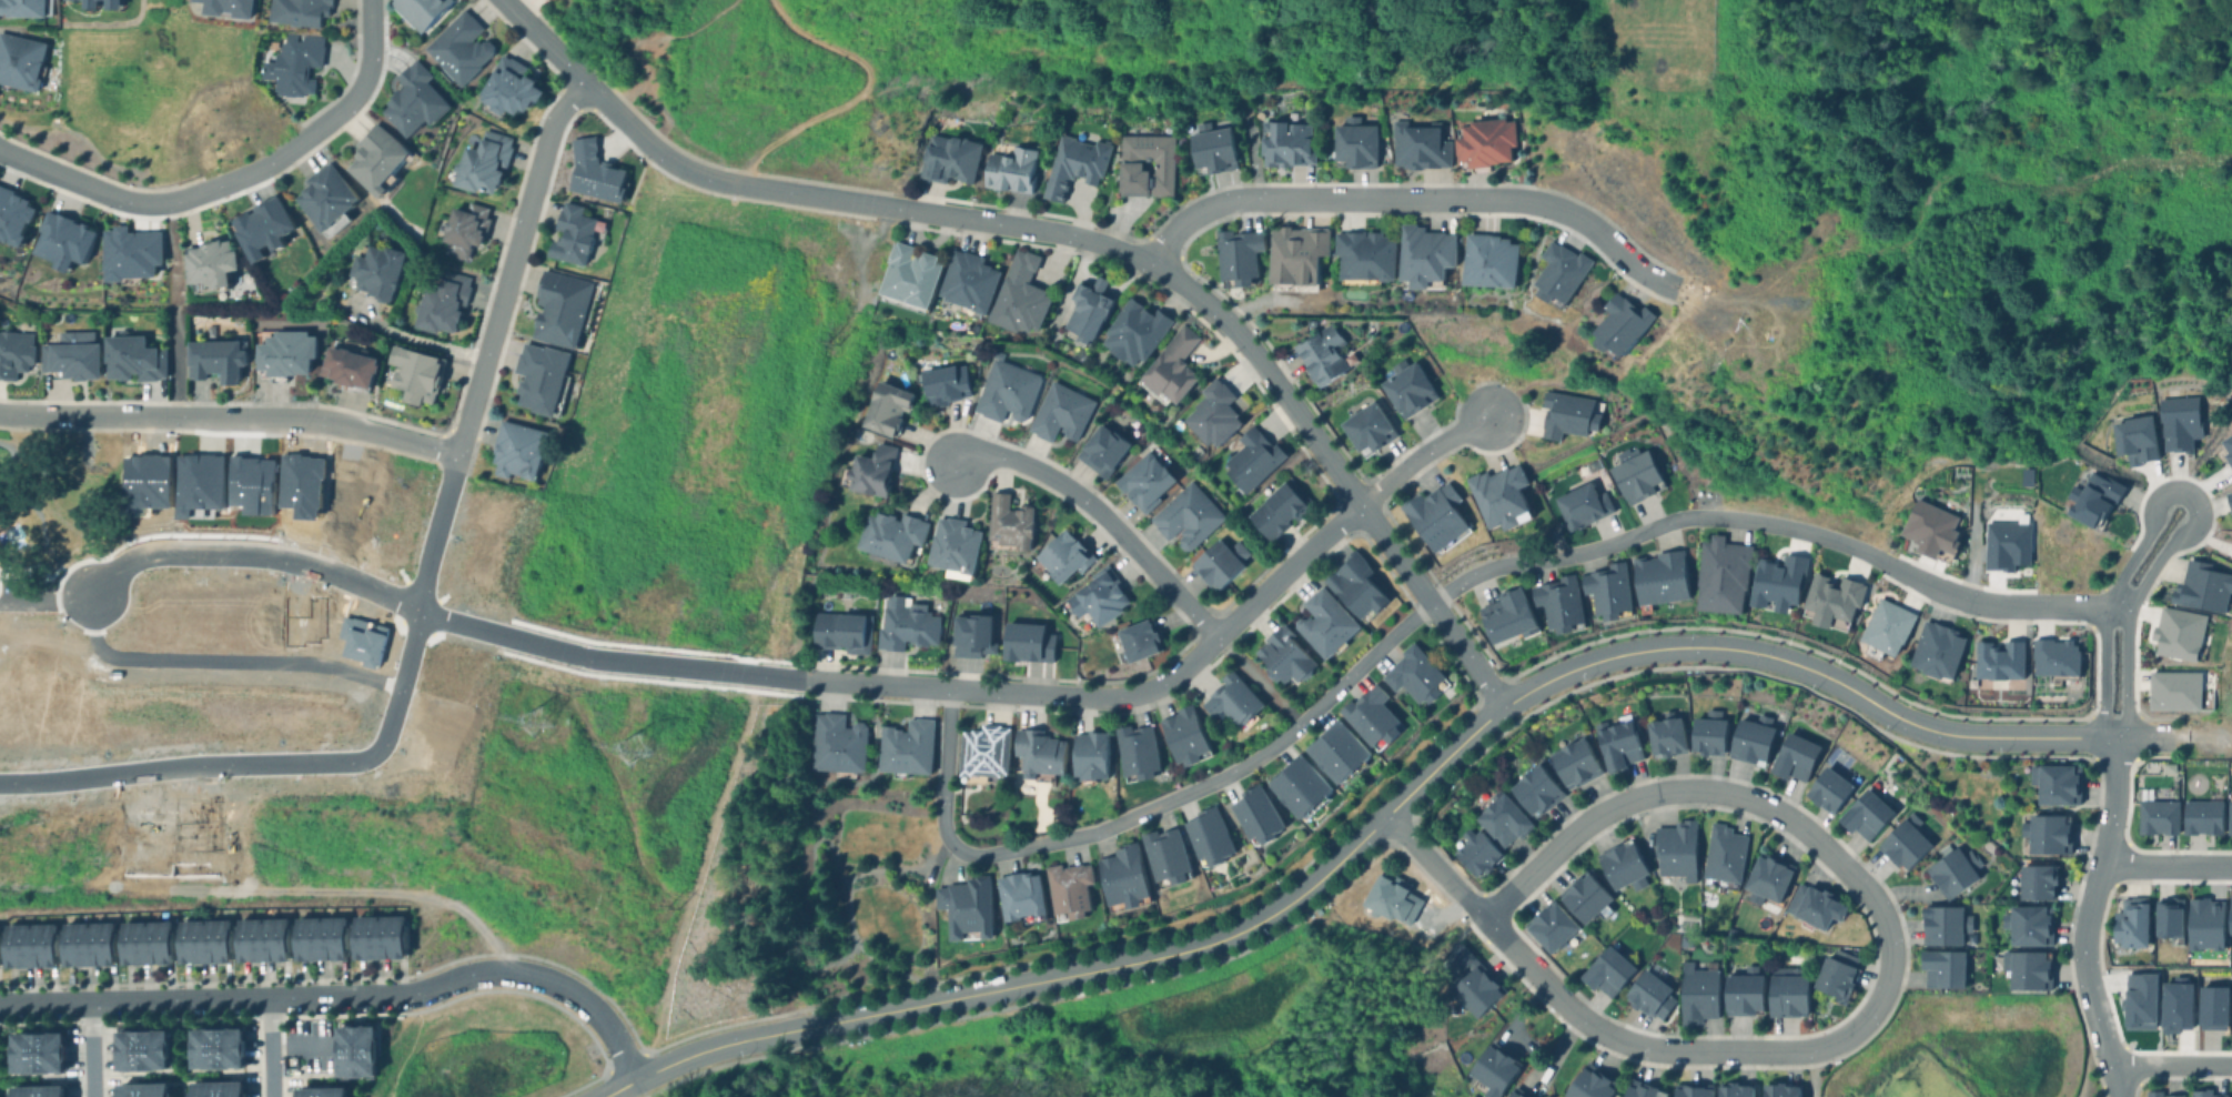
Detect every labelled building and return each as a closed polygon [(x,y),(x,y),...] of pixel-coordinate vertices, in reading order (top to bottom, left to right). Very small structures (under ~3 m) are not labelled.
[(46,16),(46,0),(0,0),(0,16),(46,16)] [(121,0),(105,0),(105,9),(121,9),(121,0)] [(253,0),(190,0),(190,1),(203,2),(202,13),(230,14),(230,17),(253,18),(253,0)] [(321,27),(322,15),(331,16),(332,0),(273,0),(271,22),(321,27)] [(423,34),(455,0),(388,0),(423,34)] [(462,86),(496,52),(478,34),(484,28),(464,8),(424,48),(462,86)] [(0,32),(0,83),(36,91),(47,42),(0,32)] [(323,36),(298,35),(298,33),(281,33),(280,52),(274,52),(273,61),(261,61),(261,78),(276,79),(276,94),(314,95),(315,78),(308,78),(308,66),(322,67),(323,36)] [(479,101),(507,113),(509,107),(527,115),(535,99),(541,102),(546,90),(536,85),(538,80),(519,72),(523,63),(500,53),(479,101)] [(432,125),(452,105),(428,81),(433,76),(415,58),(395,78),(403,86),(380,109),(409,137),(427,119),(432,125)] [(1269,119),(1283,119),(1283,113),(1306,112),(1306,143),(1311,143),(1311,162),(1303,163),(1303,164),(1286,164),(1286,167),(1275,167),(1275,163),(1271,163),(1271,165),(1259,165),(1259,153),(1255,153),(1255,138),(1263,137),(1263,130),(1256,131),(1256,121),(1259,121),(1259,113),(1269,113),(1269,119)] [(1356,115),(1356,124),(1373,124),(1373,167),(1342,168),(1342,165),(1332,165),(1332,160),(1331,160),(1331,124),(1343,124),(1343,115),(1356,115)] [(1501,118),(1501,121),(1509,120),(1512,144),(1506,145),(1507,160),(1494,161),(1494,162),(1485,163),(1486,165),(1485,165),(1485,170),(1467,172),(1467,170),(1457,171),(1456,161),(1453,161),(1453,155),(1451,155),(1448,137),(1457,137),(1456,125),(1464,124),(1464,121),(1501,118)] [(1206,120),(1209,129),(1225,125),(1234,167),(1196,174),(1194,167),(1192,168),(1185,133),(1195,131),(1193,123),(1206,120)] [(1403,123),(1426,123),(1426,121),(1436,121),(1436,124),(1438,124),(1438,132),(1447,132),(1447,168),(1418,168),(1418,169),(1405,169),(1405,168),(1398,168),(1398,164),(1390,164),(1390,137),(1388,137),(1388,120),(1403,120),(1403,123)] [(346,167),(381,197),(389,188),(383,183),(410,151),(375,122),(357,143),(363,148),(346,167)] [(465,145),(454,184),(497,195),(505,168),(506,168),(514,137),(482,129),(477,148),(465,145)] [(1071,138),(1090,144),(1092,139),(1108,143),(1098,175),(1094,174),(1092,184),(1080,180),(1081,175),(1071,172),(1069,178),(1065,177),(1058,201),(1038,194),(1057,132),(1071,137),(1071,138)] [(927,133),(943,138),(949,134),(958,137),(959,135),(964,137),(966,139),(980,142),(970,183),(958,180),(959,178),(946,174),(943,183),(917,177),(920,159),(919,159),(922,142),(925,143),(927,133)] [(1170,134),(1170,194),(1115,193),(1115,189),(1113,189),(1113,159),(1115,159),(1117,133),(1170,134)] [(571,138),(575,167),(569,190),(622,202),(625,192),(624,183),(627,169),(599,161),(596,135),(571,138)] [(1036,150),(1031,173),(1033,173),(1030,192),(999,187),(998,189),(982,185),(989,151),(1002,154),(1003,151),(1011,152),(1012,144),(1036,150)] [(321,231),(361,201),(329,160),(303,180),(308,186),(294,196),(321,231)] [(21,247),(38,203),(0,187),(0,238),(21,247)] [(296,228),(276,192),(251,206),(253,209),(230,221),(253,264),(271,254),(270,253),(286,244),(281,236),(296,228)] [(587,265),(595,228),(603,229),(605,220),(581,215),(584,206),(562,201),(556,228),(563,230),(560,241),(552,239),(548,256),(587,265)] [(469,259),(472,244),(482,246),(489,218),(486,217),(489,207),(469,202),(466,210),(451,207),(443,241),(447,242),(444,253),(469,259)] [(98,228),(47,210),(32,252),(56,260),(53,267),(68,272),(73,259),(85,264),(98,228)] [(1453,233),(1451,264),(1438,263),(1437,286),(1397,284),(1398,276),(1395,276),(1398,221),(1414,222),(1414,224),(1423,225),(1422,230),(1442,231),(1442,232),(1453,233)] [(162,231),(128,231),(128,224),(112,225),(112,229),(103,229),(103,279),(155,278),(155,264),(163,264),(162,231)] [(1292,225),(1292,228),(1330,229),(1329,253),(1319,252),(1316,291),(1274,289),(1275,279),(1269,280),(1272,228),(1281,228),(1281,225),(1292,225)] [(1230,234),(1232,234),(1232,232),(1251,230),(1251,231),(1260,230),(1261,248),(1252,249),(1253,273),(1246,273),(1248,281),(1220,285),(1219,276),(1216,276),(1212,229),(1230,228),(1230,234)] [(1365,232),(1364,236),(1367,238),(1367,232),(1382,232),(1382,238),(1395,238),(1392,278),(1388,278),(1387,280),(1377,279),(1377,284),(1347,283),(1347,273),(1343,274),(1341,272),(1337,272),(1339,255),(1333,254),(1335,233),(1344,234),(1344,232),(1365,232)] [(1515,244),(1511,289),(1495,286),(1496,284),(1457,282),(1464,233),(1497,235),(1496,239),(1506,239),(1506,243),(1515,244)] [(1548,239),(1556,244),(1557,242),(1573,253),(1572,255),(1573,256),(1577,250),(1590,260),(1558,308),(1532,289),(1535,283),(1529,280),(1544,259),(1537,254),(1548,239)] [(896,240),(915,246),(910,258),(912,259),(915,252),(920,254),(921,249),(937,254),(935,258),(941,260),(922,313),(878,296),(879,292),(877,291),(893,242),(895,243),(896,240)] [(189,287),(231,282),(229,270),(237,269),(234,241),(185,246),(189,287)] [(349,275),(359,278),(355,291),(393,300),(404,252),(367,243),(364,256),(354,254),(349,275)] [(952,249),(962,252),(962,249),(984,256),(982,262),(991,264),(990,266),(999,269),(983,312),(981,311),(979,318),(960,311),(962,304),(941,296),(942,295),(936,293),(952,249)] [(1016,250),(1023,253),(1026,250),(1040,256),(1033,272),(1032,271),(1028,282),(1046,291),(1044,293),(1050,295),(1034,329),(1029,326),(1027,330),(1016,325),(1013,331),(984,318),(1016,250)] [(593,281),(543,270),(535,304),(541,305),(533,338),(578,348),(593,281)] [(415,327),(439,333),(440,328),(457,333),(463,307),(465,308),(472,277),(445,271),(442,284),(427,280),(415,327)] [(1103,278),(1098,291),(1108,295),(1107,298),(1108,299),(1099,316),(1095,315),(1085,335),(1084,335),(1080,344),(1059,334),(1063,325),(1059,323),(1068,305),(1067,304),(1068,301),(1067,298),(1067,295),(1063,294),(1071,279),(1087,285),(1093,273),(1103,278)] [(1617,293),(1624,300),(1625,298),(1639,312),(1645,306),(1656,318),(1614,360),(1594,339),(1597,335),(1592,330),(1609,313),(1604,306),(1617,293)] [(1129,296),(1151,314),(1155,308),(1172,321),(1135,368),(1131,363),(1130,364),(1121,359),(1120,360),(1105,349),(1107,348),(1099,341),(1104,334),(1101,331),(1129,296)] [(1176,369),(1178,370),(1183,365),(1190,371),(1189,372),(1193,375),(1171,401),(1168,397),(1162,404),(1152,396),(1145,404),(1141,401),(1140,399),(1140,386),(1132,380),(1180,323),(1196,336),(1179,359),(1182,362),(1176,369)] [(1329,324),(1333,330),(1334,330),(1347,349),(1337,355),(1339,358),(1350,351),(1356,361),(1341,371),(1342,373),(1337,375),(1336,374),(1316,388),(1309,375),(1309,374),(1291,346),(1303,339),(1304,340),(1329,324)] [(17,371),(28,371),(28,363),(34,363),(34,331),(0,331),(0,378),(16,378),(17,371)] [(307,331),(263,331),(263,343),(256,343),(256,369),(267,369),(267,375),(311,375),(311,361),(316,361),(316,335),(307,335),(307,331)] [(166,347),(146,347),(145,335),(106,335),(107,379),(135,378),(135,379),(167,379),(166,347)] [(187,378),(208,378),(208,372),(221,372),(221,384),(240,384),(239,365),(246,365),(246,349),(239,349),(239,340),(187,341),(187,378)] [(569,352),(522,341),(515,372),(521,374),(517,393),(520,394),(517,406),(555,415),(569,352)] [(101,378),(100,343),(41,344),(41,371),(64,371),(64,379),(101,378)] [(446,358),(390,344),(386,364),(396,366),(391,386),(405,390),(403,400),(421,405),(422,400),(435,404),(446,358)] [(378,357),(327,345),(320,377),(371,388),(378,357)] [(1038,378),(1022,416),(1017,420),(1011,417),(1008,412),(1008,410),(1002,407),(998,421),(978,413),(979,412),(970,409),(989,356),(987,355),(990,349),(1000,352),(997,360),(1037,374),(1038,378)] [(1400,358),(1404,364),(1411,359),(1435,395),(1401,417),(1395,410),(1395,411),(1376,382),(1392,372),(1387,365),(1400,358)] [(950,362),(950,365),(960,363),(967,396),(943,401),(943,403),(933,405),(933,403),(923,404),(917,369),(950,362)] [(1212,375),(1219,383),(1220,382),(1232,395),(1235,392),(1245,403),(1232,414),(1238,421),(1211,444),(1206,439),(1201,444),(1185,426),(1186,425),(1180,416),(1192,406),(1190,404),(1201,394),(1196,389),(1212,375)] [(911,404),(908,412),(901,409),(899,416),(900,417),(897,427),(895,427),(891,436),(860,423),(869,399),(868,399),(876,379),(911,393),(908,403),(911,404)] [(1092,400),(1072,440),(1061,434),(1062,432),(1058,429),(1059,425),(1057,424),(1048,442),(1032,433),(1032,432),(1026,429),(1049,380),(1092,400)] [(1598,402),(1594,429),(1584,427),(1583,434),(1558,430),(1557,439),(1539,435),(1541,426),(1543,409),(1545,409),(1546,406),(1539,405),(1542,390),(1590,399),(1590,401),(1598,402)] [(2164,450),(2162,421),(2160,422),(2159,397),(2198,395),(2199,417),(2201,416),(2202,436),(2192,437),(2193,453),(2183,453),(2183,451),(2173,451),(2173,450),(2164,450)] [(1394,433),(1370,451),(1367,450),(1360,455),(1355,450),(1335,422),(1369,399),(1394,433)] [(2117,454),(2112,423),(2123,421),(2122,419),(2151,414),(2158,457),(2141,461),(2141,464),(2129,466),(2127,453),(2117,454)] [(537,480),(548,430),(500,419),(490,461),(497,463),(494,474),(509,477),(510,474),(537,480)] [(1113,470),(1104,480),(1074,457),(1082,449),(1080,447),(1100,421),(1115,432),(1114,433),(1128,444),(1110,467),(1113,470)] [(1251,425),(1258,433),(1259,432),(1272,446),(1275,444),(1285,455),(1244,494),(1222,471),(1228,466),(1223,463),(1242,445),(1236,440),(1251,425)] [(2221,439),(2231,432),(2231,465),(2224,453),(2229,451),(2221,439)] [(893,445),(886,479),(888,479),(886,486),(883,486),(881,495),(842,486),(842,485),(834,483),(836,473),(839,474),(840,466),(846,467),(849,452),(867,456),(868,449),(870,449),(871,441),(893,445)] [(1663,485),(1626,504),(1606,466),(1643,447),(1663,485)] [(1155,449),(1170,463),(1163,469),(1173,481),(1155,496),(1159,501),(1143,515),(1133,504),(1133,505),(1123,495),(1125,493),(1124,492),(1122,493),(1112,483),(1147,452),(1149,454),(1155,449)] [(1598,466),(1587,472),(1583,464),(1595,459),(1598,466)] [(1518,465),(1526,484),(1516,489),(1526,510),(1529,509),(1532,512),(1528,514),(1531,519),(1507,530),(1507,529),(1502,531),(1498,523),(1487,529),(1464,480),(1478,473),(1479,474),(1487,471),(1489,475),(1507,467),(1508,470),(1518,465)] [(2068,513),(2094,527),(2100,516),(2105,520),(2110,511),(2107,510),(2112,500),(2117,502),(2121,494),(2110,487),(2112,483),(2090,471),(2080,489),(2072,484),(2067,495),(2076,501),(2074,503),(2073,503),(2068,513)] [(1285,476),(1312,504),(1294,521),(1289,515),(1287,515),(1283,520),(1286,523),(1268,541),(1243,515),(1261,499),(1260,497),(1263,495),(1260,492),(1268,483),(1272,487),(1280,480),(1281,481),(1285,476)] [(1188,480),(1203,496),(1208,492),(1220,505),(1215,509),(1222,516),(1188,550),(1180,548),(1175,544),(1175,537),(1179,534),(1176,531),(1181,526),(1179,525),(1164,540),(1153,526),(1154,525),(1147,517),(1188,480)] [(1587,480),(1593,494),(1602,490),(1612,511),(1567,531),(1552,496),(1587,480)] [(1445,481),(1458,497),(1450,505),(1467,530),(1442,550),(1438,545),(1431,551),(1396,505),(1408,495),(1411,499),(1418,492),(1422,496),(1435,485),(1436,487),(1445,481)] [(1007,509),(1013,510),(1013,509),(1018,509),(1018,505),(1021,505),(1021,504),(1027,504),(1027,505),(1031,506),(1030,520),(1029,536),(1027,536),(1026,548),(1019,547),(1018,550),(987,546),(987,539),(984,539),(990,491),(1009,493),(1007,509)] [(1900,533),(1916,496),(1959,516),(1953,529),(1959,531),(1955,539),(1959,541),(1953,554),(1940,547),(1935,558),(1916,550),(1919,544),(1912,541),(1913,539),(1900,533)] [(872,511),(881,514),(882,512),(892,515),(891,517),(897,520),(899,512),(918,519),(926,522),(917,544),(907,541),(900,562),(886,557),(883,563),(867,557),(868,552),(850,545),(862,512),(871,515),(872,511)] [(940,517),(949,520),(949,517),(968,521),(967,526),(974,527),(974,530),(982,531),(971,578),(947,575),(949,568),(932,565),(932,563),(928,562),(935,534),(936,535),(940,517)] [(1984,568),(1986,522),(2030,522),(2030,564),(2014,563),(2013,571),(2002,571),(2002,568),(1984,568)] [(1064,529),(1077,543),(1079,541),(1091,554),(1095,560),(1079,575),(1073,568),(1056,585),(1048,576),(1043,580),(1033,570),(1031,572),(1029,568),(1031,567),(1031,563),(1034,558),(1033,557),(1064,529)] [(1721,534),(1720,542),(1749,545),(1747,566),(1745,566),(1743,588),(1740,588),(1738,613),(1693,607),(1695,584),(1694,584),(1698,540),(1707,541),(1708,533),(1721,534)] [(1216,537),(1228,550),(1236,541),(1249,554),(1239,563),(1242,566),(1216,590),(1211,584),(1208,587),(1189,566),(1192,564),(1190,562),(1216,537)] [(1361,557),(1369,570),(1363,575),(1385,600),(1361,622),(1356,616),(1355,617),(1320,580),(1332,567),(1334,568),(1343,560),(1341,557),(1352,547),(1361,557)] [(1680,554),(1686,597),(1648,602),(1649,612),(1639,613),(1638,604),(1636,604),(1629,557),(1642,555),(1643,558),(1654,557),(1653,552),(1680,548),(1681,554),(1680,554)] [(1804,557),(1799,578),(1800,578),(1799,587),(1797,587),(1795,604),(1764,598),(1761,606),(1748,604),(1756,560),(1770,562),(1768,572),(1780,574),(1784,553),(1804,557)] [(2208,567),(2231,573),(2231,579),(2230,591),(2228,591),(2224,612),(2169,601),(2172,590),(2174,590),(2175,582),(2181,583),(2185,558),(2209,563),(2208,567)] [(1622,560),(1629,615),(1599,620),(1599,614),(1592,615),(1588,592),(1579,593),(1577,575),(1586,574),(1586,572),(1605,568),(1606,568),(1605,563),(1622,560)] [(1119,610),(1094,627),(1093,625),(1085,631),(1077,616),(1075,617),(1062,600),(1070,594),(1069,592),(1089,578),(1088,576),(1104,564),(1129,600),(1118,607),(1119,610)] [(1811,623),(1829,627),(1832,615),(1850,621),(1855,606),(1860,607),(1866,585),(1862,584),(1862,582),(1841,576),(1838,584),(1828,581),(1829,577),(1822,575),(1824,573),(1814,571),(1802,606),(1815,611),(1811,623)] [(1572,573),(1580,627),(1552,632),(1551,626),(1544,627),(1539,603),(1531,605),(1528,587),(1536,585),(1536,584),(1555,581),(1555,582),(1556,582),(1555,575),(1572,573)] [(1516,585),(1535,630),(1518,636),(1516,632),(1488,643),(1474,608),(1496,600),(1494,593),(1504,588),(1505,591),(1516,585)] [(1321,587),(1356,626),(1341,641),(1344,644),(1335,653),(1332,651),(1322,660),(1293,628),(1293,622),(1296,618),(1303,620),(1306,616),(1310,620),(1312,617),(1300,604),(1313,592),(1314,593),(1321,587)] [(898,595),(897,605),(902,606),(902,603),(920,604),(920,611),(925,611),(923,615),(933,616),(932,645),(922,644),(922,645),(908,645),(908,643),(903,643),(903,640),(898,640),(897,651),(879,650),(879,648),(870,647),(871,627),(876,628),(877,607),(878,607),(879,598),(882,598),(882,594),(898,595)] [(1859,640),(1879,596),(1917,614),(1902,644),(1900,643),(1895,656),(1859,640)] [(2151,637),(2159,640),(2157,653),(2196,662),(2206,615),(2161,605),(2157,625),(2154,624),(2151,637)] [(868,614),(866,653),(840,652),(841,646),(839,646),(839,645),(835,644),(834,647),(811,646),(811,644),(809,644),(811,611),(868,614)] [(989,614),(988,642),(996,642),(996,653),(980,653),(980,656),(952,655),(953,644),(951,644),(952,615),(956,615),(956,612),(972,612),(972,613),(989,614)] [(1148,618),(1152,632),(1153,632),(1157,640),(1155,640),(1160,651),(1143,656),(1143,655),(1124,663),(1123,658),(1119,661),(1114,652),(1120,650),(1113,631),(1143,618),(1144,620),(1148,618)] [(1922,620),(1931,623),(1931,621),(1935,622),(1935,623),(1947,627),(1947,626),(1950,626),(1949,628),(1957,631),(1955,635),(1961,637),(1961,636),(1963,636),(1947,684),(1925,676),(1926,674),(1919,672),(1920,668),(1907,664),(1922,620)] [(1052,633),(1051,661),(1014,660),(999,658),(1001,621),(1041,623),(1040,633),(1052,633)] [(1281,623),(1291,634),(1287,636),(1312,663),(1307,667),(1306,674),(1302,678),(1296,677),(1293,681),(1287,674),(1280,682),(1275,677),(1271,681),(1269,678),(1266,678),(1263,674),(1263,671),(1261,670),(1264,666),(1251,652),(1261,642),(1263,644),(1264,642),(1261,638),(1276,624),(1279,626),(1281,623)] [(2034,674),(2079,675),(2079,650),(2077,650),(2077,644),(2072,644),(2072,638),(2063,638),(2063,641),(2052,641),(2052,638),(2032,638),(2032,658),(2034,658),(2034,674)] [(1996,650),(2001,650),(2002,641),(2022,641),(2021,677),(2004,677),(2003,678),(1986,678),(1986,677),(1973,677),(1973,640),(1986,640),(1986,642),(1990,642),(1990,646),(1996,646),(1996,650)] [(1410,641),(1442,676),(1441,676),(1446,683),(1444,685),(1450,692),(1444,697),(1437,691),(1424,703),(1420,698),(1415,702),(1398,684),(1391,691),(1380,677),(1386,671),(1385,670),(1400,656),(1401,658),(1403,657),(1398,652),(1410,641)] [(1229,670),(1261,704),(1252,713),(1256,717),(1248,725),(1243,722),(1241,725),(1238,722),(1233,726),(1219,711),(1211,717),(1199,704),(1206,697),(1205,696),(1220,683),(1221,685),(1223,684),(1218,678),(1229,670)] [(2150,671),(2201,671),(2200,709),(2150,708),(2150,694),(2151,694),(2151,691),(2150,691),(2150,671)] [(1374,684),(1386,697),(1380,704),(1396,722),(1392,726),(1397,733),(1375,752),(1371,746),(1369,747),(1336,713),(1350,701),(1353,705),(1354,704),(1353,703),(1366,690),(1367,691),(1374,684)] [(1209,754),(1180,765),(1179,759),(1173,762),(1157,719),(1175,712),(1174,708),(1189,703),(1209,754)] [(1718,709),(1717,718),(1724,719),(1721,755),(1706,754),(1706,755),(1697,754),(1697,751),(1688,749),(1690,717),(1704,717),(1704,708),(1718,709)] [(1669,711),(1670,715),(1672,715),(1673,717),(1677,716),(1683,748),(1678,749),(1678,751),(1667,753),(1668,756),(1659,757),(1658,753),(1648,754),(1644,723),(1646,722),(1646,721),(1654,718),(1655,721),(1659,719),(1659,718),(1662,717),(1660,712),(1669,711)] [(1626,712),(1628,721),(1632,719),(1635,728),(1632,729),(1640,758),(1623,763),(1625,768),(1617,772),(1616,769),(1605,773),(1590,723),(1603,719),(1603,721),(1615,717),(1614,716),(1626,712)] [(846,713),(846,727),(851,727),(851,725),(857,721),(865,722),(869,727),(868,768),(865,771),(857,771),(857,776),(837,775),(838,768),(812,767),(815,713),(826,714),(826,713),(846,713)] [(1769,717),(1767,726),(1773,727),(1761,766),(1726,756),(1736,717),(1754,722),(1756,714),(1769,717)] [(931,719),(927,772),(906,771),(905,777),(889,776),(890,769),(875,768),(878,725),(892,726),(892,727),(899,728),(899,731),(905,732),(906,718),(913,719),(913,717),(931,719)] [(1362,763),(1344,779),(1342,777),(1337,782),(1334,782),(1332,783),(1320,768),(1317,769),(1312,764),(1313,763),(1301,748),(1334,718),(1365,752),(1363,753),(1363,756),(1360,761),(1362,763)] [(1008,726),(1003,772),(997,771),(997,773),(984,772),(983,783),(959,781),(959,773),(957,772),(960,728),(969,729),(969,727),(979,728),(979,722),(999,724),(999,725),(1008,726)] [(1129,724),(1130,729),(1132,729),(1131,727),(1149,724),(1157,768),(1150,769),(1151,776),(1124,781),(1123,775),(1120,775),(1112,727),(1129,724)] [(1042,726),(1042,734),(1046,734),(1046,737),(1057,737),(1057,739),(1063,739),(1060,773),(1052,773),(1052,779),(1032,778),(1032,777),(1020,777),(1020,771),(1018,771),(1019,754),(1011,754),(1014,728),(1022,728),(1022,727),(1027,728),(1027,726),(1042,726)] [(1105,731),(1104,778),(1092,777),(1092,784),(1078,784),(1078,779),(1075,779),(1075,775),(1071,775),(1072,733),(1085,734),(1087,729),(1094,729),(1094,731),(1105,731)] [(1819,746),(1802,782),(1786,774),(1784,778),(1766,771),(1785,731),(1819,746)] [(1599,773),(1573,786),(1573,785),(1564,789),(1545,753),(1580,735),(1599,773)] [(1324,797),(1305,815),(1303,813),(1296,818),(1295,817),(1294,818),(1280,804),(1279,804),(1274,798),(1275,797),(1263,784),(1265,782),(1264,781),(1295,753),(1329,789),(1322,795),(1324,797)] [(1535,763),(1562,794),(1533,818),(1528,813),(1527,814),(1505,787),(1515,779),(1515,778),(1526,768),(1527,769),(1535,763)] [(2037,764),(2079,765),(2078,804),(2036,804),(2036,784),(2028,784),(2028,765),(2036,766),(2037,764)] [(1824,765),(1836,773),(1836,772),(1842,776),(1841,778),(1851,785),(1830,815),(1818,805),(1817,806),(1809,801),(1810,799),(1802,794),(1824,765)] [(1256,783),(1281,826),(1279,827),(1280,828),(1271,834),(1272,837),(1259,845),(1259,844),(1252,845),(1248,837),(1246,838),(1228,806),(1242,798),(1239,792),(1245,788),(1246,789),(1256,783)] [(1892,813),(1866,841),(1852,828),(1849,833),(1835,819),(1865,787),(1892,813)] [(1494,788),(1498,793),(1498,792),(1531,825),(1516,837),(1514,835),(1514,836),(1513,835),(1499,847),(1491,837),(1491,838),(1472,818),(1477,812),(1477,811),(1488,799),(1485,796),(1494,788)] [(2178,801),(2178,834),(2162,834),(2162,833),(2155,833),(2155,834),(2138,834),(2138,801),(2178,801)] [(2222,801),(2222,834),(2209,834),(2203,833),(2202,833),(2196,833),(2196,834),(2182,834),(2182,801),(2222,801)] [(1219,856),(1221,861),(1205,867),(1201,857),(1195,859),(1181,824),(1196,817),(1195,814),(1213,806),(1231,852),(1219,856)] [(1929,844),(1902,873),(1875,846),(1908,811),(1919,822),(1912,828),(1929,844)] [(2028,815),(2069,815),(2069,853),(2027,853),(2028,836),(2018,836),(2019,823),(2020,823),(2020,816),(2028,816),(2028,815)] [(1693,819),(1693,882),(1681,882),(1681,875),(1668,875),(1668,880),(1658,880),(1658,875),(1656,875),(1656,857),(1652,857),(1652,827),(1672,827),(1672,821),(1679,822),(1679,819),(1693,819)] [(1745,836),(1737,883),(1736,883),(1735,889),(1700,884),(1701,877),(1699,877),(1709,822),(1723,824),(1721,827),(1729,828),(1728,833),(1745,836)] [(1173,826),(1185,867),(1179,868),(1181,878),(1155,886),(1153,878),(1151,878),(1137,833),(1152,828),(1154,834),(1155,833),(1155,832),(1173,826)] [(1464,827),(1470,833),(1471,833),(1475,829),(1501,855),(1488,866),(1489,867),(1483,874),(1482,873),(1476,878),(1473,875),(1472,876),(1450,854),(1452,852),(1451,851),(1457,845),(1458,846),(1462,842),(1462,841),(1463,839),(1457,834),(1464,827)] [(1642,875),(1646,884),(1633,890),(1628,882),(1613,889),(1595,855),(1628,837),(1647,872),(1642,875)] [(1133,839),(1149,902),(1105,912),(1103,903),(1102,903),(1092,858),(1111,853),(1110,847),(1119,845),(1118,843),(1133,839)] [(1945,844),(1949,849),(1955,846),(1960,853),(1967,848),(1971,855),(1972,854),(1980,864),(1972,870),(1977,877),(1945,900),(1922,869),(1936,859),(1931,854),(1945,844)] [(1792,866),(1776,903),(1761,896),(1757,905),(1745,899),(1748,890),(1740,887),(1757,851),(1792,866)] [(1058,863),(1059,868),(1060,868),(1059,866),(1078,863),(1079,864),(1087,863),(1089,880),(1082,882),(1087,907),(1079,908),(1080,915),(1051,919),(1050,912),(1048,912),(1041,865),(1058,863)] [(2054,865),(2054,875),(2056,875),(2056,884),(2052,884),(2052,895),(2051,895),(2051,899),(2019,899),(2019,892),(2010,892),(2010,875),(2016,869),(2019,869),(2019,865),(2054,865)] [(1609,910),(1600,918),(1594,912),(1582,924),(1554,896),(1583,868),(1609,897),(1604,904),(1609,910)] [(1029,870),(1029,874),(1038,873),(1044,920),(1020,924),(1019,918),(1001,920),(996,878),(1004,876),(1004,875),(1029,870)] [(987,876),(988,932),(993,932),(993,937),(946,938),(945,908),(933,908),(933,888),(945,887),(945,885),(955,885),(955,884),(966,883),(966,879),(973,879),(973,876),(987,876)] [(1797,883),(1805,887),(1806,886),(1807,886),(1808,884),(1820,890),(1821,888),(1839,897),(1836,903),(1845,907),(1838,922),(1829,917),(1822,930),(1810,925),(1808,930),(1797,925),(1799,919),(1782,910),(1797,883)] [(2147,897),(2147,903),(2148,903),(2147,947),(2120,947),(2120,942),(2112,942),(2112,912),(2120,912),(2120,898),(2128,898),(2128,896),(2147,897)] [(1565,944),(1559,949),(1556,946),(1549,953),(1523,926),(1551,898),(1577,927),(1563,940),(1565,944)] [(2182,898),(2181,938),(2157,937),(2158,935),(2155,935),(2155,922),(2153,922),(2154,900),(2169,900),(2169,898),(2182,898)] [(2206,898),(2206,903),(2223,903),(2223,954),(2211,954),(2211,949),(2199,949),(2199,953),(2186,954),(2185,900),(2194,900),(2194,898),(2206,898)] [(1950,906),(1960,906),(1960,915),(1969,915),(1969,933),(1965,933),(1960,933),(1960,945),(1957,945),(1956,947),(1951,947),(1947,947),(1947,945),(1920,945),(1920,915),(1925,915),(1925,907),(1931,907),(1931,904),(1950,905),(1950,906)] [(2050,906),(2050,945),(2008,946),(2008,928),(1999,928),(1999,914),(2008,914),(2008,907),(2050,906)] [(407,958),(406,915),(354,916),(355,959),(407,958)] [(296,917),(297,960),(349,959),(348,916),(296,917)] [(290,917),(238,919),(239,962),(291,960),(290,917)] [(232,919),(180,920),(181,963),(233,962),(232,919)] [(123,964),(175,963),(173,921),(122,922),(123,964)] [(64,966),(116,965),(116,922),(64,923),(64,966)] [(5,924),(7,967),(58,966),(57,923),(5,924)] [(1689,935),(1689,946),(1677,945),(1678,934),(1689,935)] [(1504,990),(1474,1018),(1445,987),(1457,976),(1442,958),(1460,942),(1504,990)] [(1634,969),(1608,998),(1594,986),(1590,990),(1576,977),(1606,944),(1634,969)] [(1832,947),(1845,952),(1846,948),(1854,952),(1852,955),(1856,956),(1852,965),(1854,966),(1854,967),(1857,968),(1844,1004),(1831,999),(1834,994),(1810,985),(1816,970),(1810,968),(1815,956),(1821,958),(1822,954),(1829,956),(1832,947)] [(1962,952),(1962,987),(1922,987),(1922,969),(1917,969),(1917,960),(1918,960),(1918,950),(1938,950),(1938,952),(1962,952)] [(2050,959),(2050,989),(2008,989),(2008,976),(2001,976),(2001,970),(1999,970),(1999,952),(2042,952),(2042,959),(2050,959)] [(1690,968),(1705,968),(1705,960),(1714,960),(1714,968),(1716,968),(1715,1016),(1699,1016),(1699,1023),(1691,1021),(1691,1024),(1678,1024),(1679,960),(1690,960),(1690,968)] [(1755,965),(1755,973),(1760,973),(1760,1008),(1751,1007),(1751,1014),(1723,1013),(1723,1008),(1723,973),(1743,973),(1743,964),(1755,965)] [(1674,999),(1659,1019),(1650,1013),(1648,1016),(1636,1007),(1635,1008),(1627,1003),(1628,1002),(1619,995),(1642,966),(1669,987),(1665,993),(1674,999)] [(1800,966),(1799,973),(1806,973),(1806,1009),(1805,1009),(1805,1014),(1798,1014),(1797,1015),(1779,1015),(1779,1014),(1767,1014),(1767,974),(1769,974),(1769,966),(1800,966)] [(2154,975),(2154,1027),(2124,1027),(2124,974),(2154,975)] [(2200,1028),(2200,986),(2228,986),(2228,1029),(2200,1028)] [(338,1077),(378,1076),(377,1025),(337,1026),(338,1077)] [(244,1068),(244,1028),(192,1028),(192,1068),(244,1068)] [(116,1030),(117,1070),(172,1070),(171,1030),(116,1030)] [(12,1032),(12,1073),(64,1073),(64,1032),(12,1032)] [(1509,1077),(1496,1096),(1485,1096),(1482,1095),(1482,1094),(1471,1086),(1476,1078),(1467,1073),(1487,1044),(1488,1044),(1491,1040),(1524,1064),(1519,1070),(1516,1068),(1514,1073),(1514,1074),(1512,1078),(1509,1077)] [(1615,1083),(1604,1096),(1555,1096),(1578,1065),(1580,1066),(1584,1060),(1615,1083)] [(1666,1093),(1664,1096),(1620,1096),(1628,1077),(1656,1087),(1656,1089),(1666,1093)] [(245,1080),(193,1081),(193,1096),(245,1096),(245,1080)] [(1749,1085),(1749,1096),(1715,1096),(1715,1084),(1725,1084),(1725,1080),(1735,1080),(1735,1083),(1745,1083),(1745,1085),(1749,1085)] [(1797,1085),(1797,1096),(1759,1096),(1759,1081),(1771,1081),(1771,1080),(1781,1080),(1781,1084),(1792,1084),(1792,1085),(1797,1085)] [(172,1082),(118,1083),(118,1096),(172,1096),(172,1082)] [(1709,1083),(1709,1096),(1670,1096),(1670,1083),(1709,1083)] [(65,1085),(14,1086),(14,1096),(65,1096),(65,1085)] [(352,1086),(297,1087),(298,1096),(353,1096),(352,1086)] [(1514,1086),(1529,1096),(1506,1096),(1514,1086)] [(2226,1093),(2226,1096),(2190,1096),(2190,1088),(2200,1089),(2200,1087),(2211,1087),(2211,1093),(2226,1093)]
